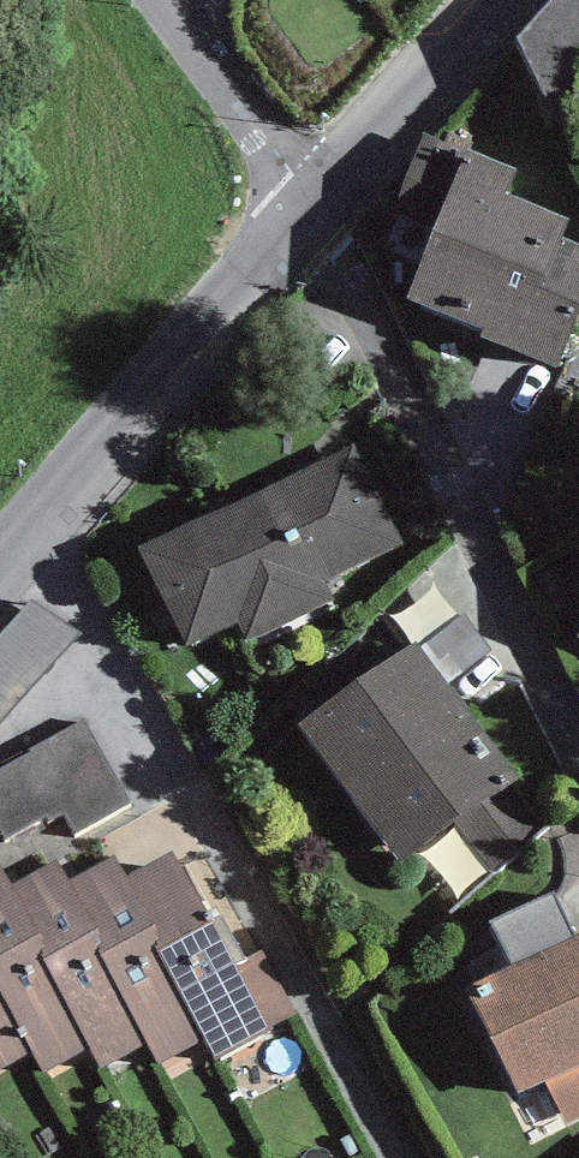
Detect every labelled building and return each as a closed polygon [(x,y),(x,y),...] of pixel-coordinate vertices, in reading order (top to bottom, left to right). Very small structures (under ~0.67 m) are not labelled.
[(423,138),(393,218),(436,234),(408,308),(486,338),(483,345),(559,373),(578,320),(578,250),(562,244),(570,224),(507,200),(517,174),(423,138)] [(355,451),(141,556),(189,653),(236,630),(245,648),(334,604),(325,587),(404,549),(355,451)] [(31,601),(0,639),(0,732),(77,638),(31,601)] [(417,646),(299,735),(401,870),(455,829),(492,877),(539,825),(512,791),(521,784),(417,646)] [(0,769),(0,843),(60,811),(73,836),(130,806),(85,724),(0,769)] [(33,1057),(45,1079),(90,1055),(103,1077),(147,1053),(158,1073),(204,1048),(216,1069),(272,1039),(173,860),(127,885),(116,865),(71,890),(58,867),(12,892),(2,872),(0,873),(0,1075),(33,1057)] [(467,993),(519,1099),(548,1085),(568,1127),(578,1121),(578,940),(575,942),(554,899),(492,930),(512,971),(467,993)]
